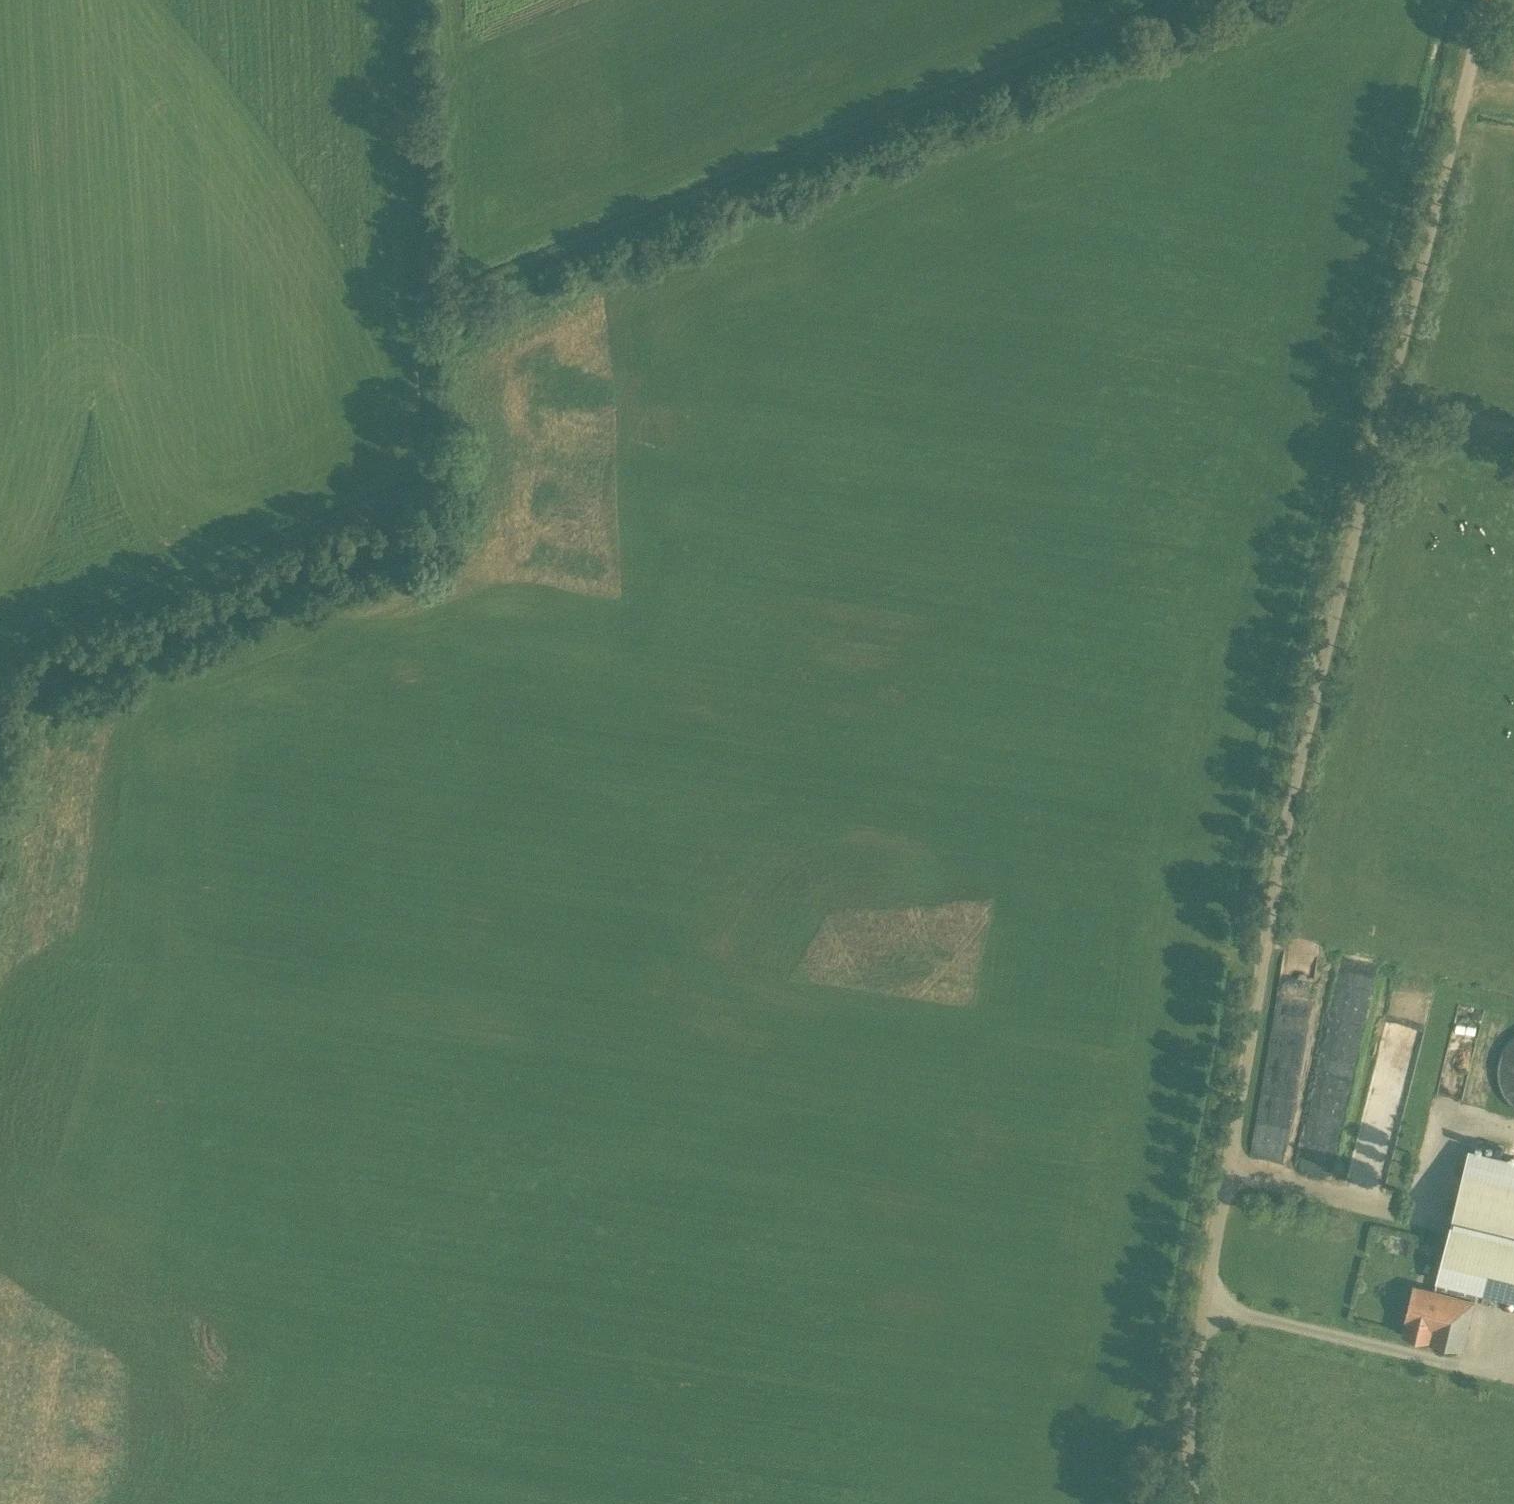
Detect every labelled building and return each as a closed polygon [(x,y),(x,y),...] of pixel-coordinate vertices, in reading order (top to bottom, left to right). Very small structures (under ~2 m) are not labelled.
[(1292,1021),(1309,1024),(1316,981),(1283,976),(1275,1022),(1291,1025),(1292,1021)] [(1391,1006),(1374,1093),(1410,1099),(1426,1012),(1391,1006)] [(1513,1082),(1513,1034),(1503,1036),(1513,1082)] [(1475,1301),(1480,1281),(1513,1289),(1513,1155),(1471,1145),(1437,1287),(1416,1282),(1402,1336),(1462,1351),(1474,1306),(1475,1301)]
